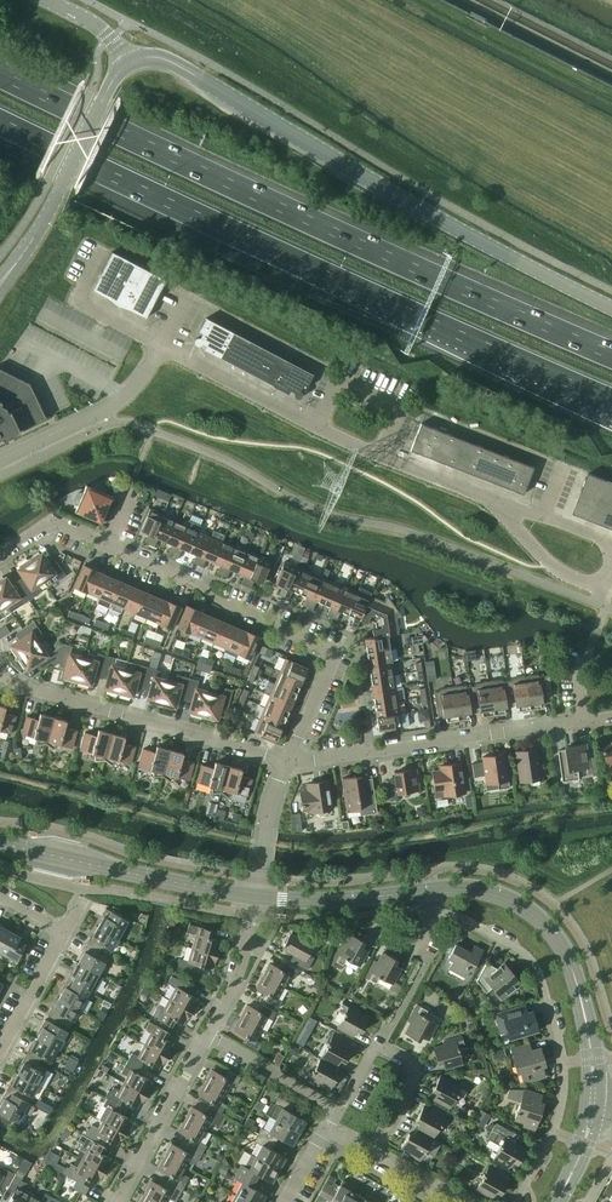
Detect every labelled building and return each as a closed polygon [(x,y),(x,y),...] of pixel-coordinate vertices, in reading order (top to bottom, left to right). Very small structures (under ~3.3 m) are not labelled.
[(124,307),(145,318),(165,279),(111,252),(91,290),(112,301),(113,299),(125,305),(124,307)] [(296,398),(298,398),(300,398),(301,396),(302,394),(301,392),(300,391),(302,386),(306,388),(313,374),(206,318),(198,332),(202,334),(200,338),(198,337),(196,338),(194,340),(194,342),(194,344),(196,345),(198,346),(200,345),(202,343),(206,346),(204,349),(288,394),(290,390),(294,392),(294,394),(294,396),(296,398)] [(2,438),(3,441),(20,432),(19,430),(46,418),(29,383),(0,369),(0,439),(2,438)] [(410,450),(523,494),(534,467),(420,423),(410,450)] [(611,529),(611,482),(589,473),(573,513),(611,529)] [(74,512),(101,524),(113,497),(105,494),(106,491),(105,489),(104,487),(102,485),(100,485),(97,485),(95,486),(93,488),(86,485),(83,493),(80,492),(78,492),(76,494),(74,496),(74,498),(74,501),(76,503),(78,505),(74,512)] [(139,497),(146,499),(148,492),(141,490),(139,497)] [(149,544),(162,514),(150,509),(141,531),(147,533),(147,535),(144,542),(149,544)] [(174,522),(175,520),(162,514),(149,544),(154,546),(157,540),(160,539),(165,541),(174,522)] [(189,551),(198,532),(201,525),(189,520),(186,527),(173,555),(179,557),(181,550),(184,549),(189,551)] [(173,555),(186,527),(174,522),(165,541),(171,543),(171,546),(168,553),(173,555)] [(198,565),(210,537),(198,532),(189,551),(195,554),(195,556),(193,563),(198,565)] [(213,562),(222,542),(210,537),(198,565),(203,567),(205,560),(208,559),(213,562)] [(222,575),(234,547),(222,542),(213,562),(219,564),(220,566),(217,573),(222,575)] [(232,570),(237,572),(246,553),(245,552),(234,547),(222,575),(227,578),(230,571),(232,570)] [(241,584),(246,586),(259,556),(246,550),(245,552),(246,553),(237,572),(243,575),(244,577),(241,584)] [(28,559),(43,581),(55,573),(59,580),(66,575),(55,559),(48,563),(42,553),(40,554),(38,552),(28,559)] [(246,586),(251,588),(254,581),(256,580),(262,583),(271,561),(259,556),(246,586)] [(18,583),(29,600),(41,592),(37,585),(43,581),(28,559),(18,565),(19,568),(18,569),(24,579),(18,583)] [(284,597),(297,567),(284,561),(275,583),(281,586),(281,588),(279,595),(284,597)] [(87,592),(87,591),(95,571),(91,569),(91,568),(84,565),(74,587),(87,592)] [(299,594),(309,572),(297,567),(284,597),(289,599),(292,592),(294,591),(299,594)] [(87,591),(99,596),(108,577),(95,571),(87,591)] [(308,607),(321,577),(309,572),(299,594),(305,596),(306,598),(303,605),(308,607)] [(7,605),(11,612),(29,600),(18,583),(12,587),(5,577),(4,578),(2,576),(0,577),(0,595),(7,605)] [(97,602),(109,607),(120,582),(108,577),(99,596),(97,602)] [(323,604),(333,582),(321,577),(308,607),(313,609),(316,602),(318,602),(323,604)] [(121,612),(123,606),(132,587),(120,582),(109,607),(121,612)] [(332,617),(345,587),(333,582),(323,604),(329,606),(330,609),(327,615),(332,617)] [(123,606),(135,612),(144,592),(132,587),(123,606)] [(347,614),(357,592),(345,587),(332,617),(337,620),(340,613),(342,612),(347,614)] [(369,595),(370,595),(371,592),(359,587),(357,592),(347,614),(353,617),(354,619),(351,626),(356,628),(359,620),(359,619),(369,598),(368,597),(369,595)] [(135,612),(147,617),(156,597),(144,592),(135,612)] [(11,612),(7,605),(0,595),(0,619),(11,612)] [(377,620),(395,606),(387,596),(384,602),(370,595),(369,595),(368,597),(369,598),(359,619),(359,620),(367,623),(368,622),(371,623),(373,618),(377,620)] [(147,617),(159,622),(168,602),(156,597),(147,617)] [(158,623),(171,629),(181,606),(173,603),(172,605),(168,602),(159,622),(158,623)] [(190,633),(190,631),(198,612),(194,610),(194,608),(186,605),(177,627),(190,633)] [(388,636),(393,635),(399,634),(397,618),(403,617),(395,606),(377,620),(378,625),(373,626),(373,629),(372,629),(373,637),(373,638),(388,635),(388,636)] [(67,616),(75,619),(77,613),(69,610),(67,616)] [(190,631),(202,636),(210,617),(198,612),(190,631)] [(75,619),(82,621),(84,615),(77,613),(75,619)] [(202,636),(214,642),(222,622),(210,617),(202,636)] [(93,625),(100,627),(102,621),(95,619),(93,625)] [(17,658),(39,643),(35,637),(41,633),(33,621),(17,632),(21,638),(11,645),(12,647),(10,648),(17,658)] [(100,627),(107,630),(109,624),(102,621),(100,627)] [(214,642),(226,647),(234,627),(222,622),(214,642)] [(236,656),(237,653),(238,652),(246,632),(234,627),(226,647),(224,651),(236,656)] [(118,634),(125,636),(127,630),(120,628),(118,634)] [(125,636),(132,639),(134,632),(127,630),(125,636)] [(237,653),(250,659),(259,636),(252,633),(251,635),(246,632),(238,652),(237,653)] [(366,652),(390,648),(395,648),(393,635),(388,636),(388,635),(373,638),(373,637),(364,638),(365,641),(363,644),(365,646),(366,652)] [(143,642),(151,645),(153,639),(145,636),(143,642)] [(151,645),(158,648),(160,642),(153,639),(151,645)] [(60,649),(58,647),(47,655),(39,643),(17,658),(23,669),(26,667),(27,669),(37,662),(41,668),(52,661),(56,662),(60,649)] [(76,683),(83,657),(70,653),(72,646),(63,643),(58,647),(60,649),(56,662),(66,665),(63,676),(65,677),(64,680),(76,683)] [(410,645),(411,654),(419,652),(418,644),(412,645),(410,645)] [(259,653),(264,655),(267,648),(262,645),(259,653)] [(172,652),(179,655),(181,649),(174,646),(172,652)] [(368,665),(392,661),(390,648),(366,652),(367,658),(365,660),(368,662),(368,665)] [(179,655),(187,658),(189,652),(181,649),(179,655)] [(101,675),(106,655),(98,653),(97,658),(93,656),(92,659),(83,657),(76,683),(88,686),(89,684),(91,684),(94,673),(101,675)] [(118,695),(125,669),(112,665),(114,657),(106,655),(101,675),(108,677),(105,688),(107,689),(106,691),(118,695)] [(198,661),(205,664),(207,658),(200,655),(198,661)] [(205,664),(212,666),(214,660),(207,658),(205,664)] [(285,658),(280,671),(302,680),(303,678),(306,676),(305,674),(307,668),(285,658)] [(370,678),(394,674),(392,661),(368,665),(369,667),(367,670),(369,672),(370,678)] [(143,686),(148,667),(135,663),(133,671),(125,669),(118,695),(130,698),(131,695),(133,696),(136,684),(143,686)] [(223,670),(230,673),(233,666),(225,664),(223,670)] [(251,672),(256,675),(259,667),(254,665),(251,672)] [(230,673),(238,675),(240,669),(233,666),(230,673)] [(160,706),(167,680),(159,678),(161,672),(159,670),(148,667),(143,686),(150,688),(147,700),(149,700),(148,703),(160,706)] [(280,671),(275,683),(297,692),(299,687),(302,685),(301,682),(302,680),(280,671)] [(247,680),(252,682),(256,675),(251,672),(247,680)] [(372,691),(396,687),(394,674),(370,678),(371,684),(369,686),(372,688),(372,691)] [(185,698),(190,678),(177,675),(175,682),(167,680),(160,706),(172,710),(173,707),(175,707),(178,696),(185,698)] [(526,675),(524,676),(529,711),(536,710),(536,708),(540,707),(540,701),(547,700),(543,675),(538,676),(538,675),(526,675)] [(511,680),(507,681),(510,706),(517,705),(518,710),(523,710),(523,712),(529,711),(524,676),(522,676),(511,679),(511,680)] [(190,715),(202,718),(209,692),(196,688),(198,681),(190,678),(185,698),(192,700),(189,711),(191,712),(190,715)] [(263,692),(270,695),(291,704),(292,702),(295,700),(294,698),(297,692),(275,683),(269,680),(263,692)] [(490,681),(488,681),(493,716),(500,715),(500,713),(504,712),(504,707),(510,706),(507,681),(502,681),(502,680),(490,681)] [(475,685),(471,686),(474,711),(481,710),(482,716),(487,715),(487,717),(493,716),(488,681),(486,681),(475,684),(475,685)] [(452,686),(457,721),(464,720),(464,718),(468,718),(468,712),(474,711),(471,686),(466,687),(466,685),(454,686),(452,686)] [(451,720),(451,722),(457,721),(452,686),(450,686),(439,689),(439,691),(434,691),(438,716),(445,715),(446,721),(451,720)] [(374,704),(398,700),(396,687),(372,691),(372,693),(371,696),(373,698),(374,704)] [(202,718),(214,721),(215,718),(217,719),(220,707),(227,709),(233,690),(225,688),(223,695),(209,692),(202,718)] [(240,696),(245,698),(249,691),(244,689),(240,696)] [(270,695),(264,707),(286,716),(289,711),(292,709),(290,707),(291,704),(270,695)] [(237,704),(242,706),(245,698),(240,696),(237,704)] [(376,716),(399,713),(398,700),(374,704),(375,709),(373,712),(376,714),(376,716)] [(11,734),(16,716),(4,713),(5,707),(0,705),(0,731),(11,734)] [(264,707),(259,719),(281,728),(282,726),(285,725),(284,722),(286,716),(264,707)] [(37,744),(46,744),(53,717),(40,713),(38,719),(26,716),(21,734),(36,738),(37,744)] [(377,724),(378,730),(401,726),(399,713),(376,716),(376,719),(374,722),(377,724)] [(46,744),(53,749),(57,743),(72,748),(77,730),(65,727),(66,721),(53,717),(46,744)] [(254,731),(276,741),(278,735),(281,734),(280,731),(281,728),(259,719),(254,731)] [(95,761),(104,760),(111,733),(98,730),(97,735),(85,732),(80,750),(95,754),(95,761)] [(104,760),(111,765),(115,760),(130,764),(135,746),(123,743),(125,737),(111,733),(104,760)] [(559,750),(563,781),(580,779),(578,769),(587,767),(588,774),(598,772),(595,751),(588,752),(586,744),(573,746),(574,748),(559,750)] [(605,746),(605,750),(604,750),(604,753),(606,753),(607,764),(611,763),(611,745),(605,746)] [(154,777),(162,776),(170,749),(157,746),(155,752),(143,748),(138,766),(153,770),(154,777)] [(162,776),(170,781),(174,776),(189,780),(193,762),(182,759),(183,753),(170,749),(162,776)] [(516,752),(520,782),(540,779),(536,749),(516,752)] [(497,782),(498,789),(509,787),(504,753),(482,757),(482,762),(472,763),(474,777),(485,775),(486,784),(497,782)] [(212,793),(221,792),(228,766),(215,762),(213,768),(201,764),(196,782),(211,786),(212,793)] [(443,789),(444,796),(465,793),(461,765),(440,768),(440,770),(432,771),(435,791),(443,789)] [(221,792),(228,797),(232,792),(247,796),(252,778),(240,775),(242,769),(228,766),(221,792)] [(387,781),(390,800),(398,799),(397,793),(408,791),(410,793),(415,792),(416,790),(419,790),(416,769),(394,772),(395,779),(387,781)] [(359,810),(360,815),(377,812),(372,778),(362,780),(362,777),(355,778),(355,776),(342,778),(347,812),(359,810)] [(317,813),(320,816),(324,815),(327,812),(326,810),(332,809),(328,785),(315,787),(314,783),(307,785),(308,790),(300,792),(302,803),(300,804),(301,807),(302,806),(303,811),(316,809),(317,813)] [(103,917),(97,927),(118,938),(128,920),(105,908),(101,916),(103,917)] [(196,934),(192,948),(216,955),(218,947),(217,947),(219,940),(210,938),(212,931),(189,924),(187,932),(196,934)] [(9,931),(0,926),(0,947),(9,931)] [(90,936),(86,944),(100,951),(101,949),(109,954),(118,938),(97,927),(92,938),(90,936)] [(16,961),(28,939),(20,934),(19,936),(9,931),(0,947),(0,952),(16,961)] [(292,962),(307,970),(314,957),(308,954),(313,946),(290,933),(285,943),(284,942),(283,944),(284,945),(282,948),(296,955),(292,962)] [(330,963),(340,969),(346,958),(360,966),(368,950),(361,946),(364,942),(350,934),(344,944),(342,943),(330,963)] [(84,952),(78,963),(98,974),(107,958),(98,954),(100,951),(86,944),(82,951),(84,952)] [(448,968),(465,978),(470,970),(471,971),(483,950),(474,945),(470,952),(455,944),(448,958),(453,960),(448,968)] [(177,966),(193,971),(195,964),(211,968),(213,962),(214,962),(216,955),(192,948),(188,961),(179,958),(177,966)] [(379,976),(392,984),(401,968),(394,964),(397,960),(383,952),(377,962),(374,961),(365,977),(376,983),(379,976)] [(491,987),(501,999),(521,983),(504,962),(496,969),(486,963),(476,981),(486,992),(491,987)] [(67,979),(80,987),(82,984),(95,992),(103,978),(97,976),(98,974),(78,963),(73,973),(71,972),(67,979)] [(263,975),(284,987),(290,975),(294,978),(298,971),(286,964),(282,970),(270,963),(263,975)] [(265,1001),(278,1008),(282,1001),(278,998),(284,987),(263,975),(256,988),(269,994),(265,1001)] [(169,999),(191,1012),(195,1005),(194,1004),(197,998),(183,990),(186,984),(171,976),(167,983),(175,987),(169,999)] [(59,998),(79,1009),(88,994),(79,989),(80,987),(67,979),(63,987),(64,988),(59,998)] [(47,1015),(69,1027),(79,1009),(59,998),(53,1008),(51,1007),(47,1015)] [(152,1015),(165,1022),(169,1016),(176,1020),(183,1024),(186,1018),(187,1018),(191,1012),(169,999),(164,1008),(161,1006),(157,1007),(152,1015)] [(337,1027),(353,1036),(356,1029),(361,1032),(369,1018),(358,1012),(360,1009),(343,1000),(338,1010),(344,1014),(337,1027)] [(241,1017),(261,1028),(268,1017),(272,1019),(276,1012),(263,1005),(260,1012),(247,1005),(241,1017)] [(405,1033),(419,1040),(421,1036),(428,1040),(437,1024),(423,1017),(427,1010),(417,1005),(408,1021),(410,1022),(405,1033)] [(511,1029),(513,1037),(537,1030),(532,1011),(526,1012),(524,1005),(495,1014),(497,1023),(499,1022),(502,1032),(511,1029)] [(165,1022),(173,1026),(176,1020),(169,1016),(165,1022)] [(243,1042),(258,1050),(262,1043),(255,1040),(261,1028),(241,1017),(234,1029),(246,1036),(243,1042)] [(37,1038),(57,1050),(67,1032),(45,1019),(40,1027),(42,1028),(37,1038)] [(151,1032),(144,1044),(167,1056),(170,1050),(169,1049),(172,1043),(166,1039),(169,1033),(149,1022),(145,1029),(151,1032)] [(321,1057),(336,1066),(340,1059),(344,1062),(352,1048),(342,1042),(343,1040),(333,1034),(321,1057)] [(443,1061),(445,1069),(462,1064),(458,1049),(465,1047),(461,1036),(444,1041),(444,1044),(433,1047),(438,1063),(443,1061)] [(25,1055),(39,1063),(40,1060),(49,1065),(57,1050),(37,1038),(31,1049),(29,1048),(25,1055)] [(520,1072),(524,1083),(544,1077),(540,1060),(543,1059),(540,1047),(531,1050),(529,1043),(511,1048),(513,1055),(512,1056),(517,1073),(520,1072)] [(132,1053),(128,1060),(141,1067),(144,1061),(158,1068),(162,1062),(163,1063),(167,1056),(144,1044),(138,1056),(132,1053)] [(17,1074),(38,1085),(46,1070),(38,1065),(39,1063),(25,1055),(21,1063),(23,1064),(17,1074)] [(319,1083),(329,1089),(337,1075),(333,1073),(336,1066),(321,1057),(308,1081),(318,1086),(319,1083)] [(128,1075),(123,1082),(146,1095),(149,1088),(148,1087),(151,1081),(137,1073),(141,1067),(128,1060),(122,1071),(128,1075)] [(212,1070),(205,1082),(228,1094),(234,1083),(237,1084),(240,1077),(228,1070),(224,1077),(212,1070)] [(250,1077),(261,1083),(265,1077),(253,1070),(250,1077)] [(10,1083),(6,1090),(28,1103),(38,1085),(17,1074),(12,1084),(10,1083)] [(433,1099),(449,1108),(456,1095),(462,1098),(468,1088),(452,1079),(450,1082),(440,1076),(432,1090),(437,1092),(433,1099)] [(105,1097),(107,1098),(120,1105),(123,1099),(138,1107),(141,1101),(142,1101),(146,1095),(123,1082),(119,1090),(113,1087),(111,1091),(109,1090),(105,1097)] [(211,1101),(208,1107),(220,1114),(224,1107),(222,1106),(228,1094),(205,1082),(199,1094),(211,1101)] [(523,1126),(534,1129),(541,1108),(538,1107),(542,1095),(524,1089),(509,1089),(507,1096),(521,1100),(514,1119),(524,1123),(523,1126)] [(7,1124),(10,1123),(12,1119),(17,1122),(23,1112),(29,1115),(34,1106),(28,1103),(6,1090),(2,1098),(4,1099),(0,1106),(0,1112),(3,1114),(0,1118),(1,1121),(7,1124)] [(275,1120),(299,1132),(306,1120),(292,1112),(295,1106),(278,1096),(274,1104),(282,1108),(275,1120)] [(109,1109),(103,1121),(125,1133),(129,1126),(127,1125),(131,1119),(116,1112),(120,1105),(107,1098),(103,1105),(109,1109)] [(417,1129),(432,1138),(445,1115),(435,1109),(434,1112),(424,1106),(416,1120),(420,1123),(417,1129)] [(192,1107),(185,1119),(206,1130),(210,1123),(216,1127),(222,1115),(220,1114),(208,1107),(204,1114),(192,1107)] [(191,1138),(187,1144),(202,1152),(206,1145),(200,1142),(206,1130),(185,1119),(178,1131),(191,1138)] [(258,1134),(275,1143),(278,1137),(292,1145),(299,1132),(275,1120),(269,1131),(261,1127),(258,1134)] [(88,1128),(84,1135),(99,1144),(102,1137),(117,1145),(120,1139),(121,1140),(125,1133),(103,1121),(98,1128),(91,1124),(89,1129),(88,1128)] [(493,1159),(508,1168),(512,1161),(516,1163),(525,1148),(515,1142),(519,1135),(496,1123),(487,1139),(500,1146),(493,1159)] [(410,1156),(420,1161),(432,1138),(417,1129),(413,1136),(409,1133),(401,1147),(411,1153),(410,1156)] [(255,1157),(279,1169),(285,1157),(272,1149),(275,1143),(258,1134),(254,1141),(262,1145),(255,1157)] [(82,1159),(104,1171),(108,1164),(106,1164),(110,1158),(101,1153),(105,1147),(99,1144),(84,1135),(80,1142),(82,1143),(79,1149),(85,1152),(82,1159)] [(165,1156),(186,1167),(189,1161),(194,1163),(196,1163),(202,1152),(187,1144),(184,1151),(171,1144),(165,1156)] [(167,1181),(182,1189),(189,1177),(182,1173),(186,1167),(165,1156),(158,1168),(171,1175),(167,1181)] [(237,1171),(255,1180),(258,1174),(272,1182),(279,1169),(255,1157),(249,1168),(241,1164),(237,1171)] [(63,1174),(76,1181),(78,1182),(81,1175),(96,1183),(99,1177),(100,1178),(104,1171),(82,1159),(77,1167),(71,1164),(69,1168),(67,1167),(63,1174)] [(5,1188),(13,1173),(1,1166),(0,1167),(0,1185),(5,1188)] [(476,1189),(492,1198),(496,1191),(500,1193),(508,1179),(498,1174),(499,1171),(489,1166),(476,1189)] [(250,1201),(261,1201),(265,1194),(251,1186),(255,1180),(237,1171),(234,1178),(242,1182),(235,1194),(250,1201)] [(30,1193),(22,1189),(25,1183),(21,1180),(22,1178),(15,1174),(7,1189),(14,1193),(8,1201),(25,1201),(30,1193)] [(345,1201),(354,1201),(358,1195),(352,1192),(354,1187),(342,1180),(339,1186),(333,1183),(336,1178),(329,1174),(321,1189),(345,1201)] [(611,1198),(611,1178),(604,1194),(611,1198)] [(76,1181),(72,1188),(85,1195),(89,1188),(78,1182),(76,1181)] [(161,1201),(167,1201),(169,1198),(175,1201),(182,1189),(167,1181),(164,1188),(151,1181),(145,1193),(161,1201)] [(321,1189),(314,1201),(345,1201),(321,1189)] [(52,1197),(45,1193),(42,1200),(30,1193),(25,1201),(50,1201),(52,1197)] [(145,1193),(140,1201),(161,1201),(145,1193)] [(379,1200),(366,1193),(364,1198),(358,1195),(354,1201),(378,1201),(379,1200)] [(235,1194),(231,1201),(250,1201),(235,1194)]
